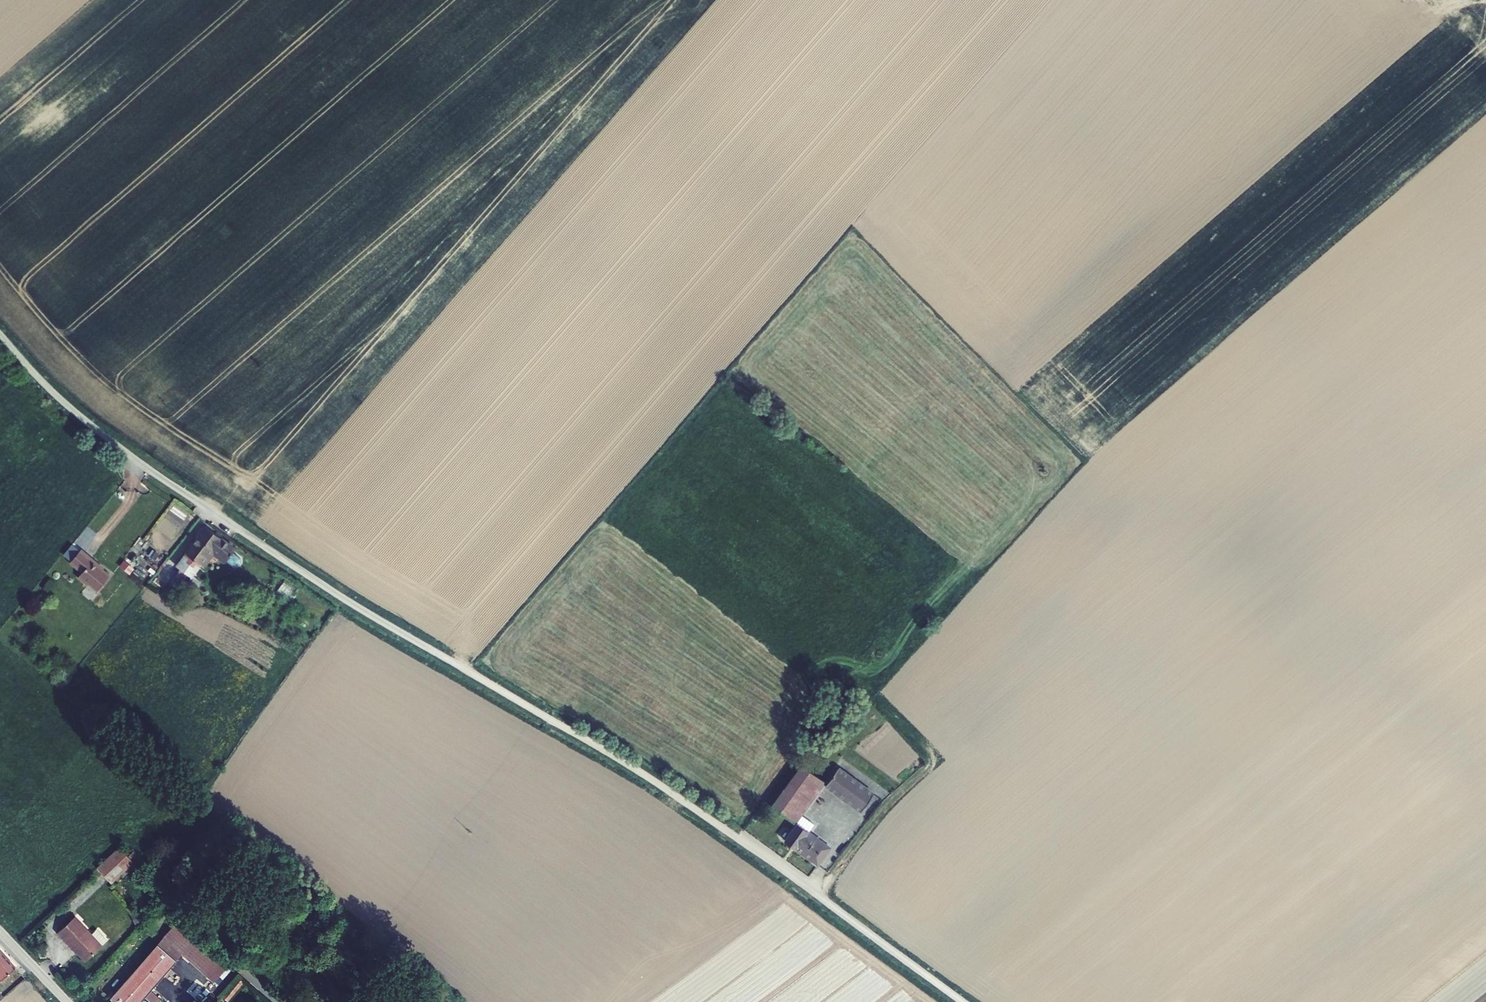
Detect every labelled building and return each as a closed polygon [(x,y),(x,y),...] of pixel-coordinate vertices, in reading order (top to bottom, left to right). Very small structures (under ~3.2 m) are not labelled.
[(1184,249),(1175,246),(1171,259),(1179,262),(1184,249)] [(236,548),(203,525),(196,534),(197,536),(184,553),(185,553),(201,566),(204,568),(213,556),(224,564),(226,561),(233,552),(236,548)] [(96,592),(110,575),(103,569),(93,561),(94,560),(81,549),(69,564),(81,574),(77,578),(87,586),(88,585),(96,592)] [(159,554),(152,550),(148,556),(155,561),(159,554)] [(240,558),(233,552),(226,561),(234,567),(238,566),(241,563),(240,558)] [(193,576),(201,566),(185,553),(175,566),(180,569),(190,578),(192,579),(193,576)] [(103,569),(104,568),(94,560),(93,561),(103,569)] [(134,569),(124,560),(119,566),(129,575),(134,569)] [(190,578),(180,569),(173,578),(184,586),(190,578)] [(190,578),(184,586),(193,593),(201,582),(193,576),(192,579),(190,578)] [(284,581),(280,592),(292,597),(296,586),(284,581)] [(809,832),(809,831),(808,832),(796,824),(802,816),(826,783),(801,765),(770,808),(795,825),(784,842),(818,868),(832,848),(809,832)] [(839,767),(825,788),(860,812),(874,793),(839,767)] [(809,831),(809,832),(814,825),(802,816),(796,824),(808,832),(809,831)] [(128,857),(118,848),(96,868),(111,885),(115,882),(134,864),(134,863),(133,863),(128,857)] [(133,863),(139,857),(134,851),(128,857),(133,863)] [(139,857),(133,863),(134,863),(134,864),(139,869),(145,863),(139,857)] [(135,872),(139,869),(134,863),(115,882),(117,884),(132,869),(135,872)] [(140,911),(130,915),(135,925),(144,921),(140,911)] [(92,934),(75,917),(56,934),(64,941),(64,940),(77,955),(84,963),(102,946),(92,934)] [(176,923),(157,946),(176,962),(181,955),(213,983),(227,968),(176,923)] [(96,930),(92,934),(102,946),(107,941),(96,930)] [(77,955),(64,940),(64,941),(77,956),(77,955)] [(110,1000),(112,1001),(141,1001),(145,998),(151,992),(176,962),(157,946),(110,1000)] [(16,968),(0,950),(0,982),(16,968)] [(244,982),(238,977),(221,995),(228,1001),(244,982)] [(145,998),(150,1001),(163,1001),(151,992),(145,998)]
